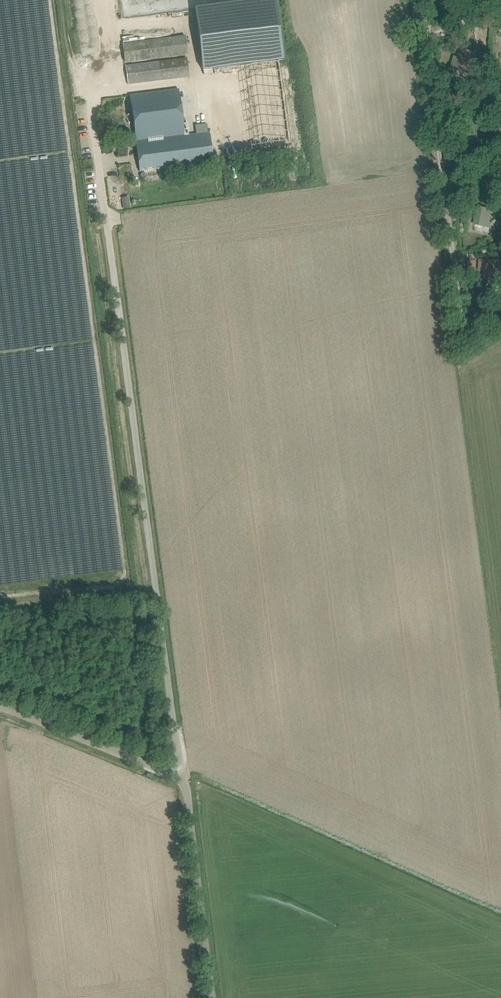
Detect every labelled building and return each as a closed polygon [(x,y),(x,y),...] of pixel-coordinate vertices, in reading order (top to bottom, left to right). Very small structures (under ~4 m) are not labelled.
[(275,0),(267,0),(195,10),(203,70),(283,60),(275,0)] [(466,3),(470,10),(476,7),(473,0),(466,3)] [(185,36),(123,44),(125,62),(187,54),(185,36)] [(455,57),(452,68),(461,71),(461,69),(468,71),(473,53),(461,50),(458,58),(455,57)] [(187,58),(135,65),(125,66),(128,84),(189,76),(187,58)] [(278,62),(240,67),(251,157),(290,152),(278,62)] [(139,95),(129,96),(135,141),(137,155),(139,154),(140,162),(138,162),(139,168),(139,172),(180,166),(180,168),(213,164),(212,154),(209,132),(188,135),(187,123),(183,124),(178,89),(139,95)] [(446,117),(455,118),(455,111),(447,110),(446,117)] [(130,208),(128,197),(121,198),(123,209),(130,208)] [(474,224),(490,228),(492,221),(494,212),(478,208),(474,224)] [(484,282),(500,283),(500,279),(500,262),(480,261),(480,267),(484,268),(484,282)]
